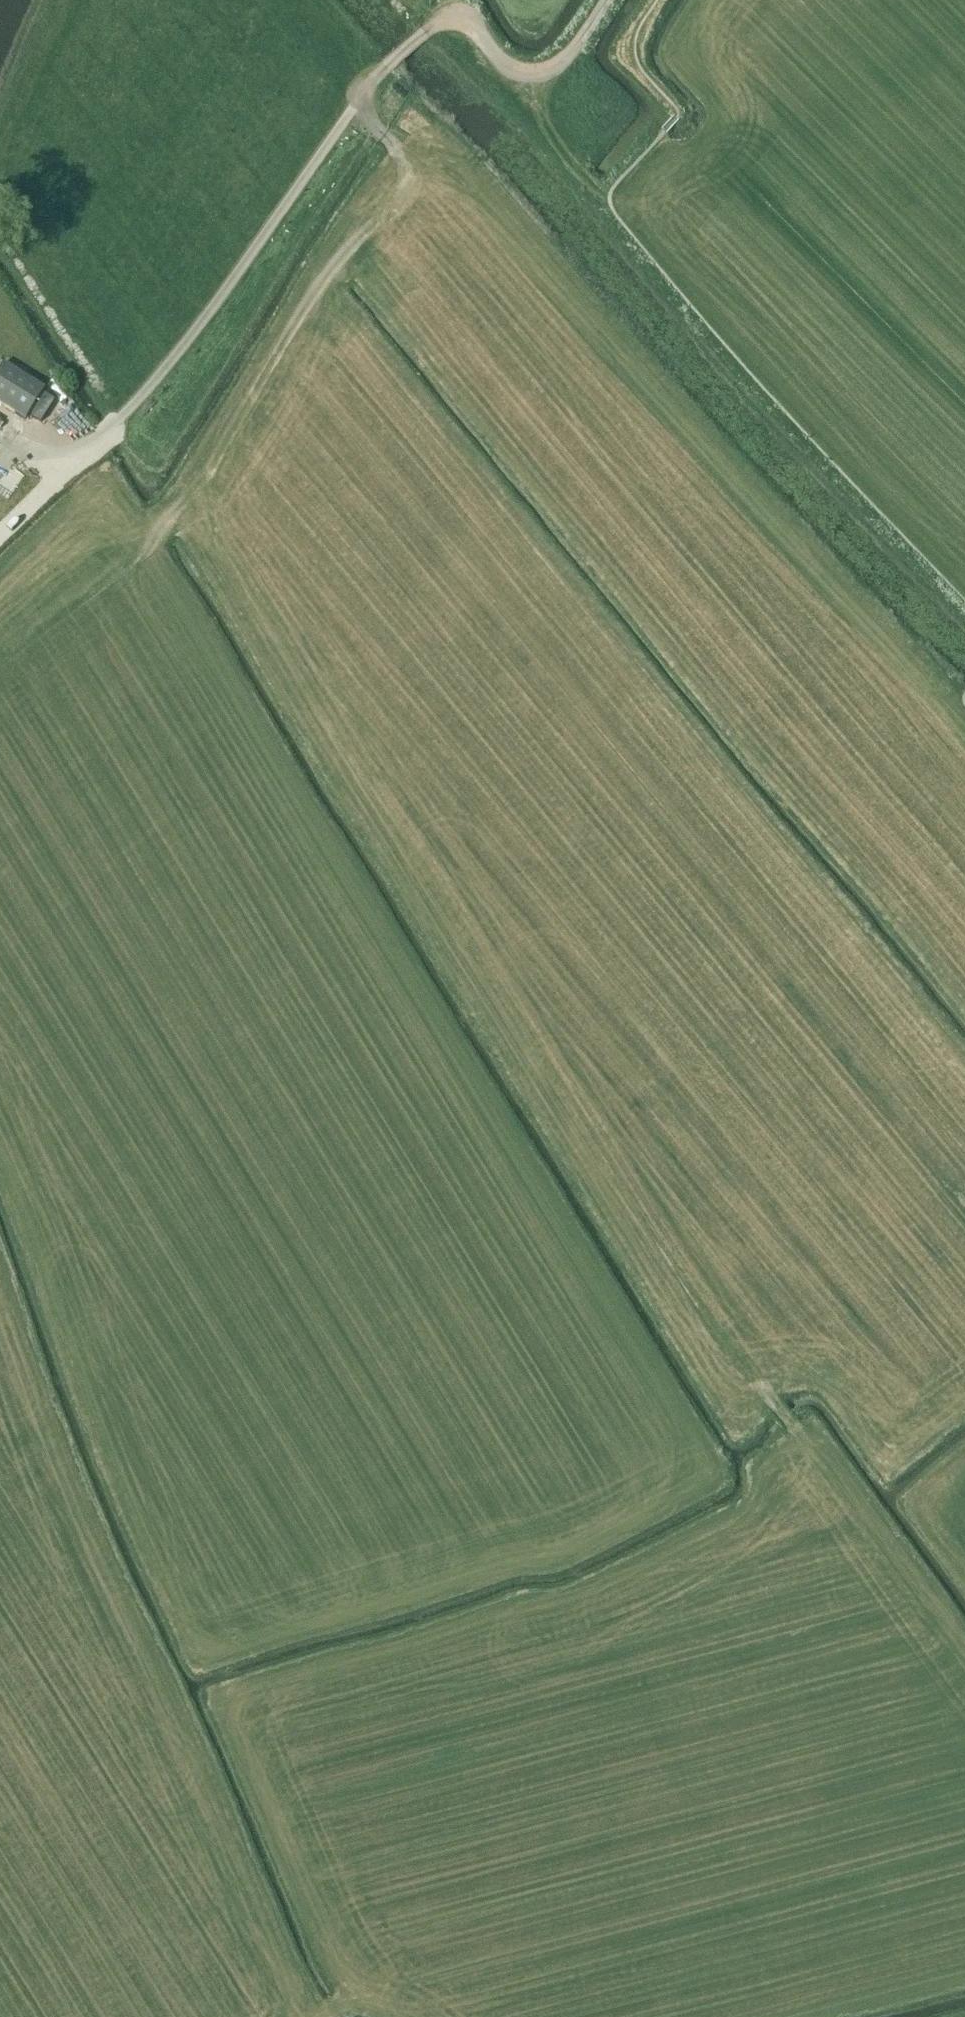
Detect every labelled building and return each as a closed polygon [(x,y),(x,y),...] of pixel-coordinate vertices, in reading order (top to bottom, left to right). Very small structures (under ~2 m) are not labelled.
[(25,420),(44,390),(3,364),(0,369),(0,405),(25,420)]
